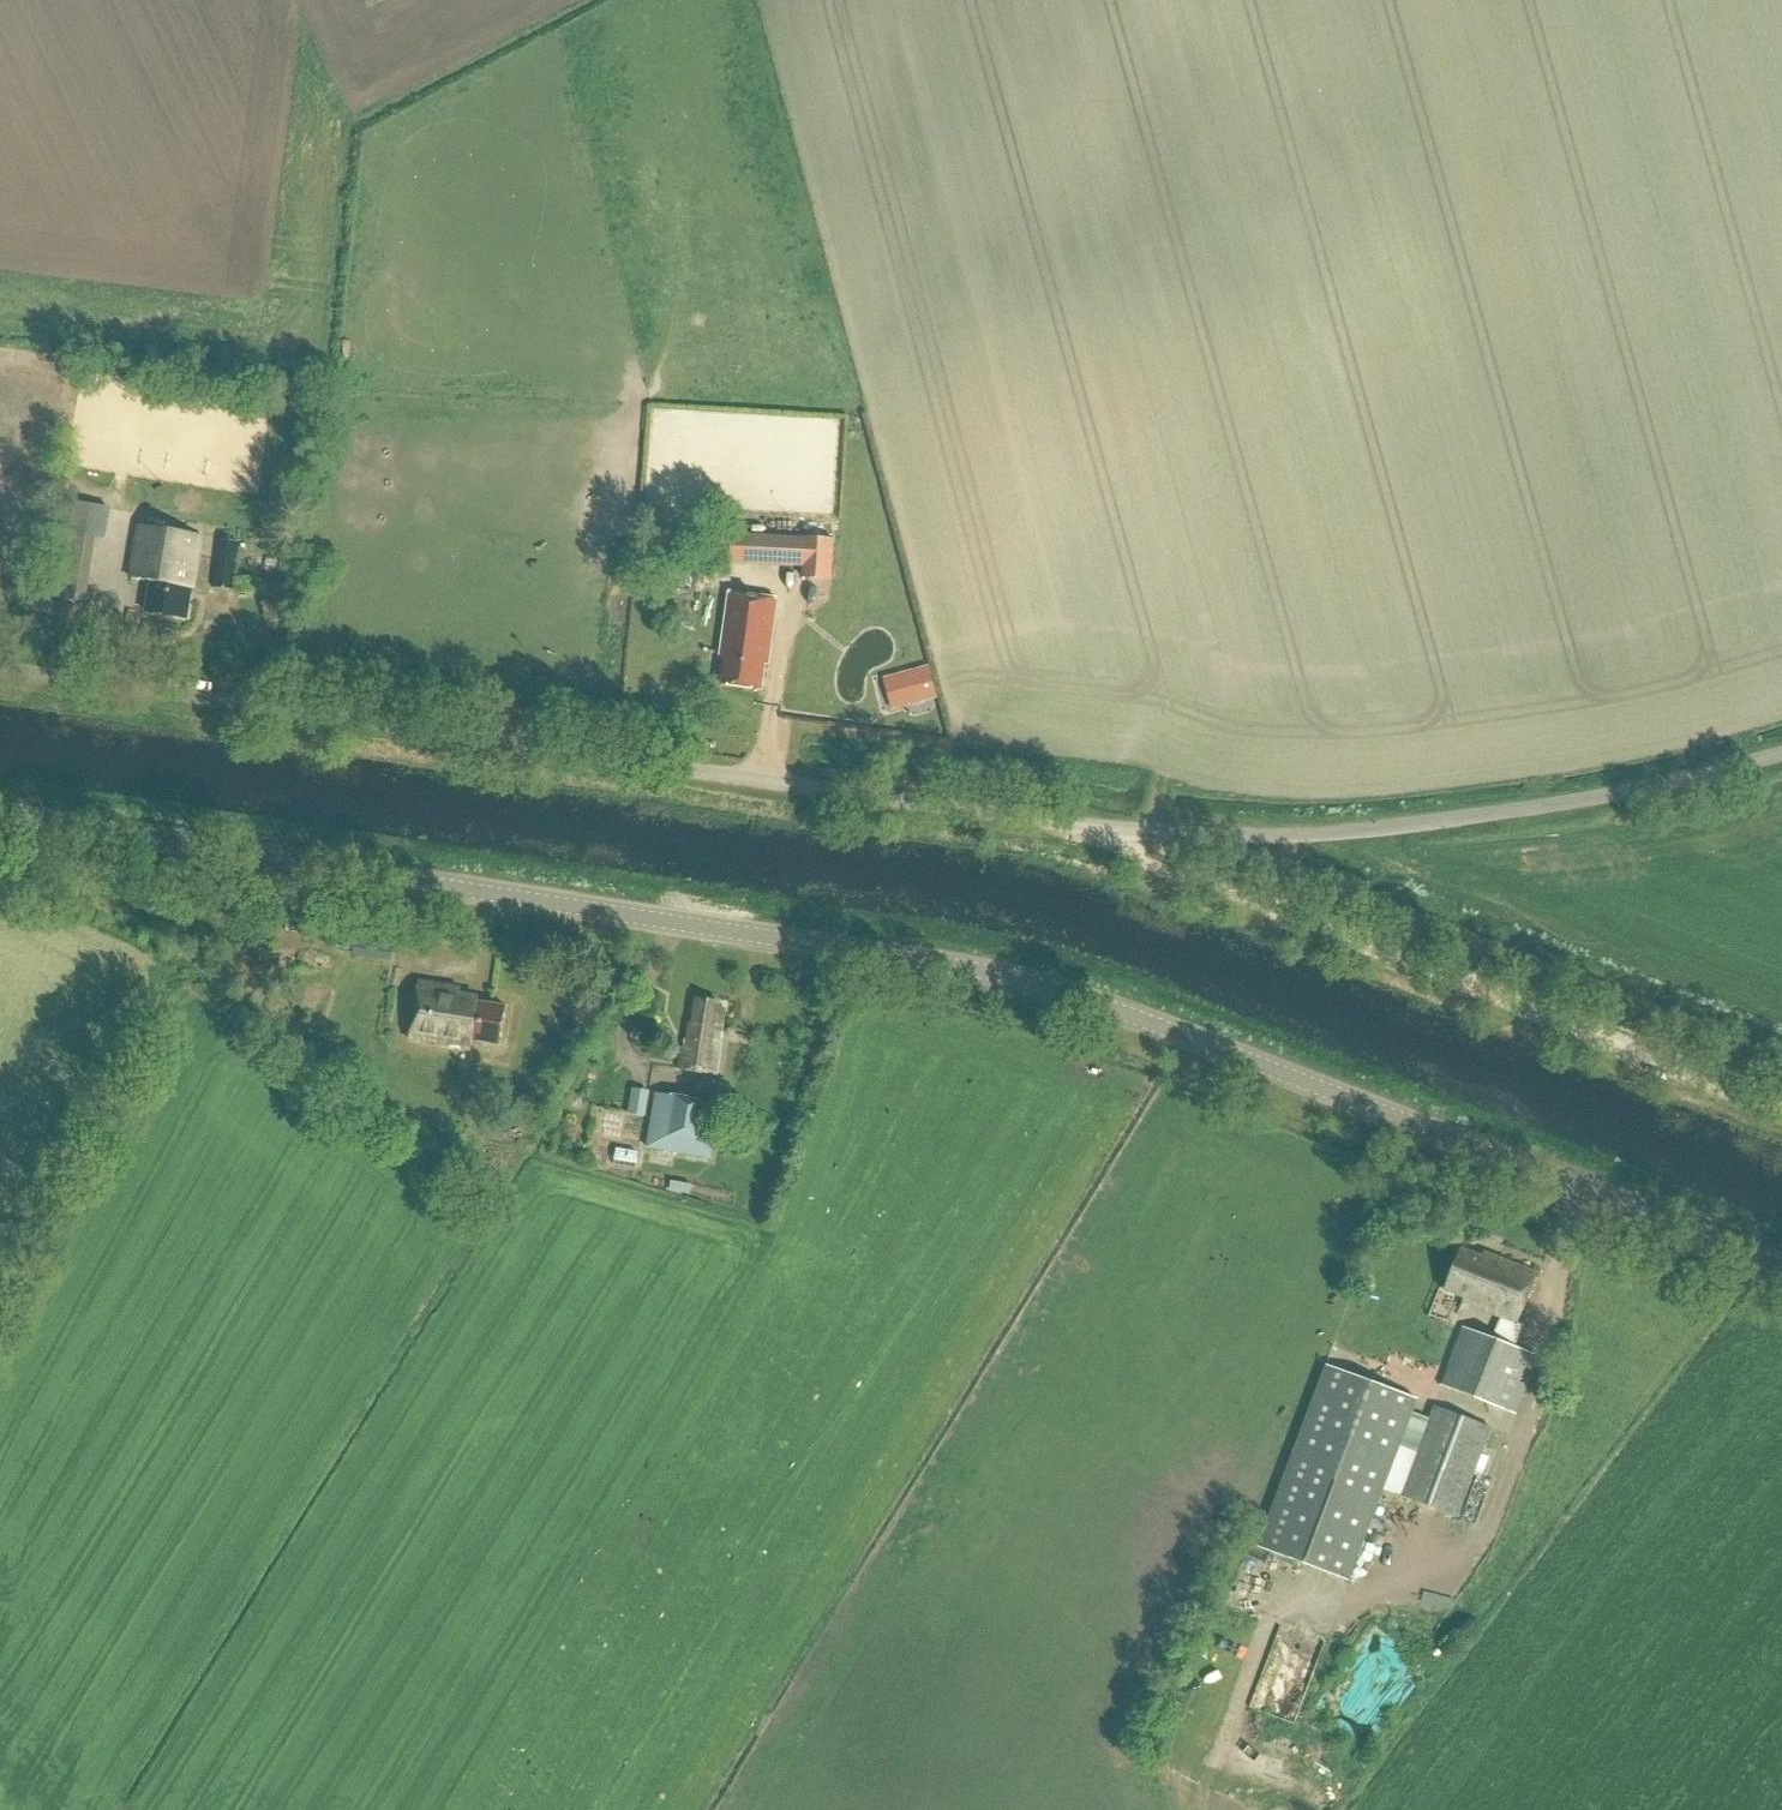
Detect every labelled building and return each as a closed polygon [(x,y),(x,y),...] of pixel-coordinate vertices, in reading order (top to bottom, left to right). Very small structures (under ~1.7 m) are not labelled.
[(66,501),(62,532),(89,536),(93,505),(66,501)] [(193,587),(202,535),(138,525),(130,577),(149,580),(144,610),(184,616),(189,586),(193,587)] [(833,581),(835,540),(731,535),(730,564),(803,568),(803,579),(833,581)] [(234,591),(240,543),(222,540),(216,588),(234,591)] [(55,577),(52,599),(87,603),(90,582),(55,577)] [(765,640),(770,598),(727,592),(719,656),(721,656),(718,682),(755,687),(761,639),(765,640)] [(898,674),(906,705),(930,699),(922,668),(898,674)] [(392,961),(394,946),(357,940),(355,955),(392,961)] [(500,1043),(506,1005),(458,998),(457,987),(420,981),(410,1037),(470,1047),(471,1038),(500,1043)] [(719,1008),(720,1002),(697,998),(696,1005),(690,1004),(687,1024),(691,1025),(690,1031),(687,1031),(681,1069),(715,1074),(724,1009),(719,1008)] [(1662,1035),(1644,1036),(1645,1053),(1664,1051),(1662,1035)] [(712,1156),(720,1101),(656,1093),(649,1147),(712,1156)] [(1463,1299),(1517,1321),(1537,1271),(1499,1256),(1497,1262),(1461,1247),(1445,1285),(1465,1294),(1463,1299)] [(1540,1357),(1492,1338),(1465,1327),(1442,1385),(1517,1415),(1540,1357)] [(1317,1387),(1256,1549),(1347,1583),(1408,1421),(1416,1399),(1329,1366),(1326,1364),(1317,1387)] [(1460,1518),(1495,1428),(1436,1405),(1427,1428),(1401,1495),(1460,1518)] [(1365,1632),(1373,1618),(1359,1610),(1351,1624),(1365,1632)] [(1293,1628),(1265,1708),(1304,1721),(1332,1642),(1293,1628)]
